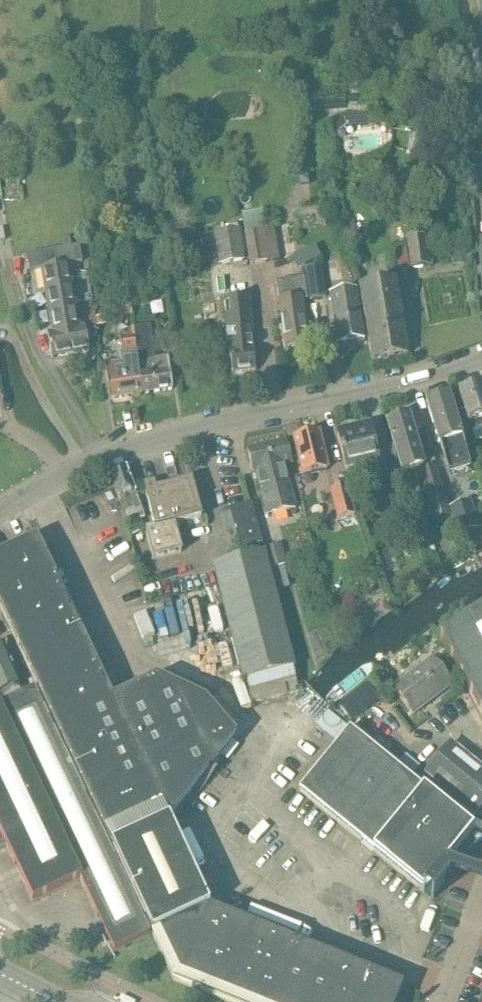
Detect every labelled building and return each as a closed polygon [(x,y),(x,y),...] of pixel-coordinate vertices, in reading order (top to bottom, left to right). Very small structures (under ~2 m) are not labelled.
[(416,131),(414,143),(425,145),(427,133),(416,131)] [(308,176),(300,177),(300,185),(309,185),(308,176)] [(262,212),(241,215),(242,220),(245,237),(250,266),(266,264),(261,234),(266,233),(262,212)] [(405,229),(407,245),(411,269),(430,266),(424,226),(405,229)] [(239,229),(213,234),(218,260),(219,266),(244,262),(243,254),(239,229)] [(42,270),(49,310),(75,305),(68,265),(81,263),(78,247),(54,251),(27,255),(30,272),(42,270)] [(466,251),(453,252),(454,265),(467,265),(466,251)] [(324,299),(319,269),(307,271),(312,301),(324,299)] [(307,300),(304,279),(276,284),(279,304),(286,349),(309,345),(302,301),(307,300)] [(408,357),(395,284),(360,290),(373,363),(408,357)] [(365,341),(356,288),(334,292),(335,298),(330,299),(339,345),(365,341)] [(224,304),(204,306),(206,328),(227,326),(232,369),(232,375),(256,372),(248,301),(224,304)] [(129,303),(113,305),(115,318),(131,316),(129,303)] [(80,330),(75,305),(49,310),(54,335),(48,336),(52,358),(89,351),(85,329),(80,330)] [(146,320),(145,311),(133,312),(134,321),(146,320)] [(135,342),(142,396),(173,391),(168,360),(155,362),(150,327),(134,329),(135,342)] [(111,400),(142,396),(135,342),(121,344),(123,355),(125,355),(126,366),(107,369),(111,400)] [(459,391),(469,422),(471,421),(474,431),(477,440),(481,439),(481,385),(481,384),(459,391)] [(461,438),(448,394),(426,401),(439,444),(440,444),(445,458),(449,474),(470,468),(461,438)] [(424,468),(409,416),(387,423),(401,474),(424,468)] [(370,448),(366,429),(338,436),(347,473),(380,465),(376,447),(370,448)] [(327,470),(319,434),(295,439),(304,476),(327,470)] [(287,441),(248,450),(248,451),(253,473),(255,473),(266,516),(286,512),(296,509),(285,465),(293,463),(288,441),(287,441)] [(400,479),(393,446),(381,448),(389,482),(400,479)] [(436,466),(419,471),(429,505),(430,510),(428,511),(431,522),(451,517),(446,500),(436,466)] [(138,494),(127,467),(111,474),(121,500),(129,497),(134,509),(126,512),(130,525),(142,520),(145,519),(136,495),(138,494)] [(202,518),(192,479),(146,491),(156,530),(146,532),(153,561),(182,553),(175,526),(202,518)] [(416,482),(405,486),(405,488),(409,501),(412,512),(424,509),(421,498),(417,485),(416,482)] [(355,517),(349,488),(331,492),(338,521),(355,517)] [(263,551),(251,504),(231,510),(244,556),(263,551)] [(480,531),(471,504),(452,510),(460,537),(480,531)] [(146,531),(142,520),(130,525),(129,526),(133,536),(146,531)] [(10,629),(66,603),(36,537),(0,553),(0,607),(10,629)] [(286,566),(281,545),(265,549),(270,570),(271,569),(284,566),(286,566)] [(278,606),(264,554),(214,567),(243,682),(246,682),(293,670),(294,669),(278,606)] [(289,588),(284,566),(271,569),(277,591),(289,588)] [(10,629),(38,689),(0,707),(0,847),(5,845),(33,903),(80,881),(114,953),(153,935),(173,980),(227,1001),(405,1001),(410,990),(373,975),(209,909),(168,820),(232,737),(204,701),(157,679),(112,701),(66,603),(10,629)] [(438,635),(481,715),(481,612),(438,635)] [(0,647),(0,694),(20,686),(2,646),(0,647)] [(451,685),(432,660),(393,688),(413,715),(451,685)] [(299,694),(293,670),(246,682),(252,705),(299,694)] [(380,700),(368,684),(339,706),(351,722),(380,700)] [(338,742),(349,728),(329,711),(318,725),(338,742)] [(338,742),(298,790),(372,851),(427,896),(428,897),(432,901),(444,886),(450,879),(445,875),(440,871),(441,870),(456,851),(474,830),(472,829),(467,825),(350,729),(349,728),(338,742)] [(451,744),(425,775),(475,816),(481,807),(481,769),(451,744)]
